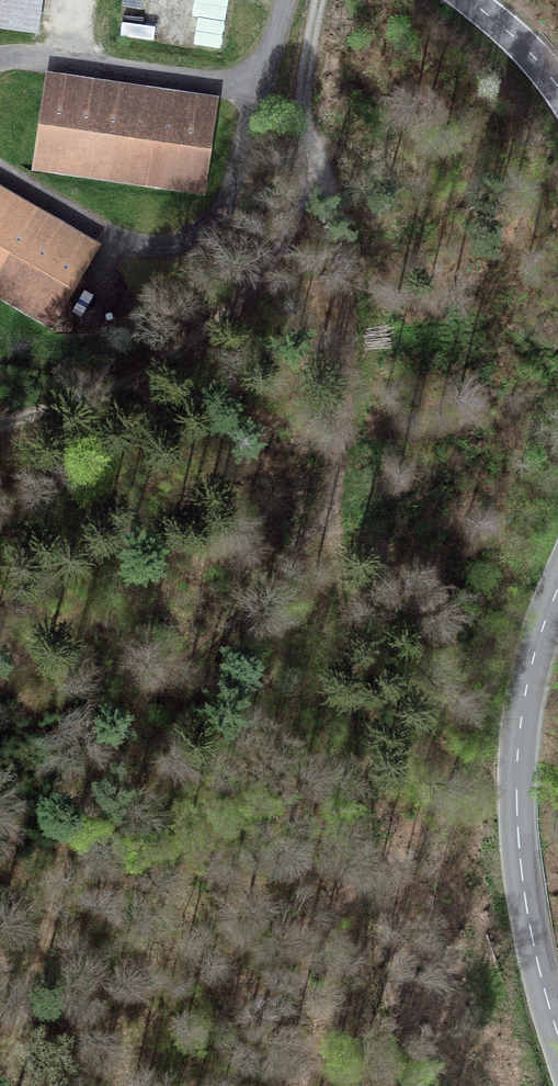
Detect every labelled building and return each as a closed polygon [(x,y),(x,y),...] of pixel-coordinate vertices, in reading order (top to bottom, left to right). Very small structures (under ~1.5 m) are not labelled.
[(36,0),(1,0),(0,10),(0,22),(32,26),(36,0)] [(231,0),(199,0),(194,28),(224,34),(231,0)] [(49,84),(37,165),(200,189),(212,107),(49,84)] [(64,331),(92,330),(137,304),(120,278),(113,261),(91,251),(0,198),(0,294),(64,331)]
